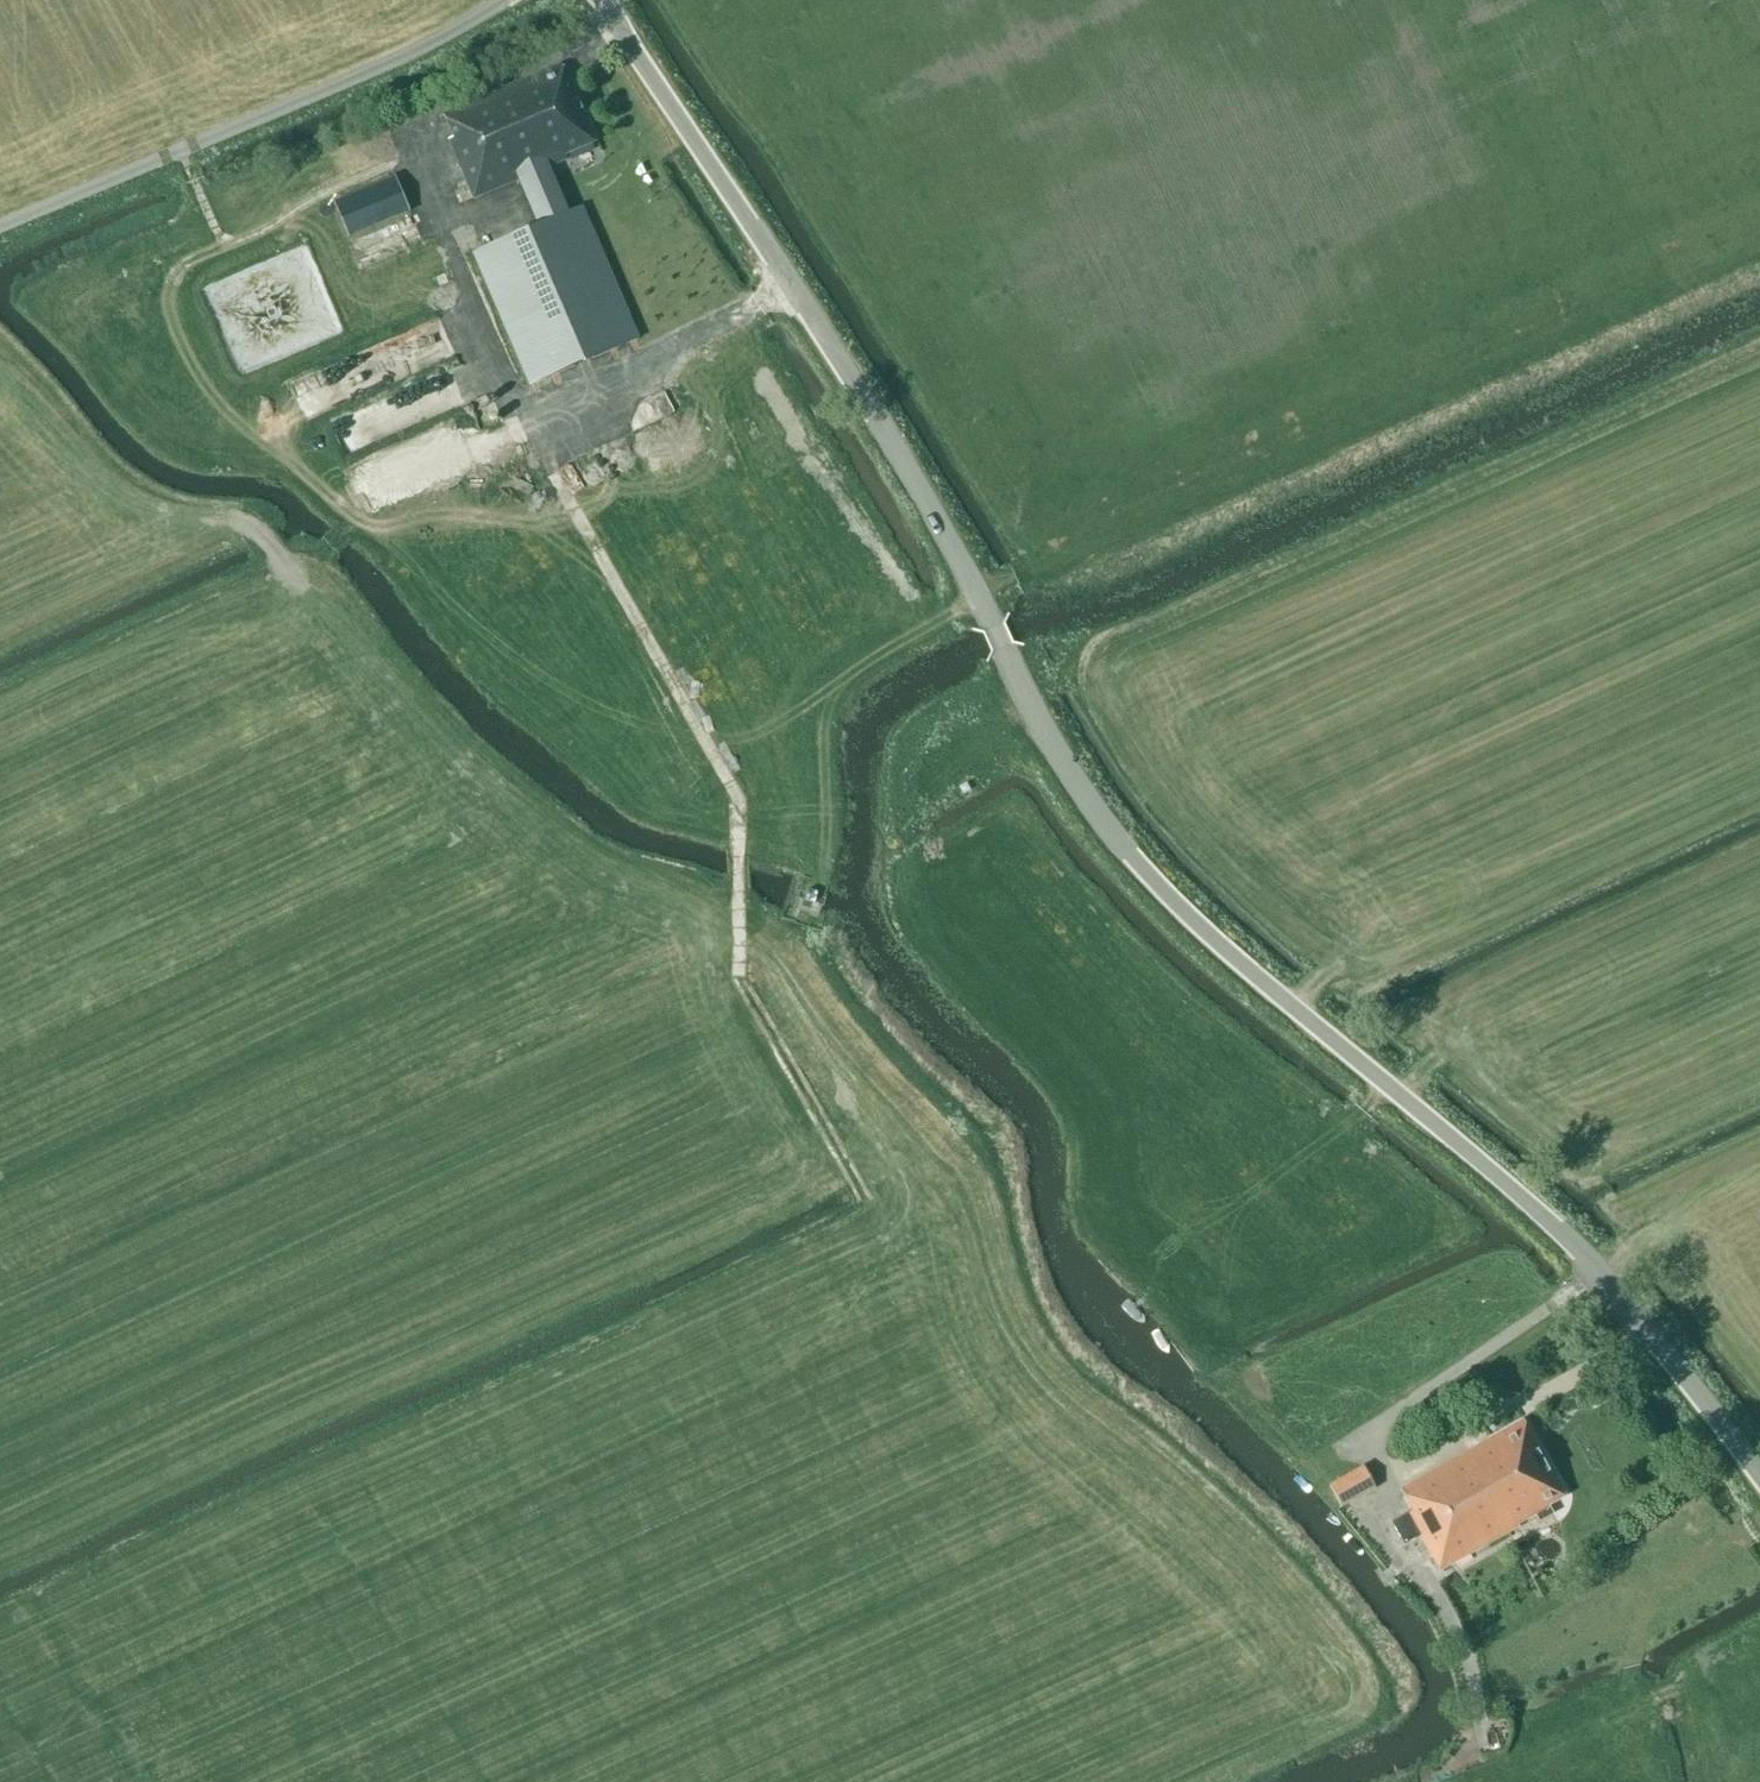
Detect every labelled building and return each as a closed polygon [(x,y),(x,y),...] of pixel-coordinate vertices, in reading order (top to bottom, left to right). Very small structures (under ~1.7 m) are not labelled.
[(449,140),(455,156),(474,199),(519,180),(538,226),(514,236),(506,216),(486,225),(494,244),(473,254),(529,386),(639,339),(582,207),(568,213),(549,167),(567,159),(565,155),(595,142),(562,65),(444,115),(454,138),(449,140)] [(379,225),(364,190),(334,203),(348,238),(379,225)] [(960,787),(963,793),(969,790),(966,783),(960,787)] [(817,893),(808,890),(805,900),(814,903),(817,893)] [(1552,1515),(1548,1506),(1565,1497),(1523,1421),(1401,1488),(1412,1510),(1391,1521),(1403,1544),(1420,1535),(1439,1571),(1536,1517),(1539,1522),(1552,1515)] [(1340,1508),(1343,1507),(1363,1496),(1377,1488),(1363,1464),(1327,1484),(1340,1508)]
